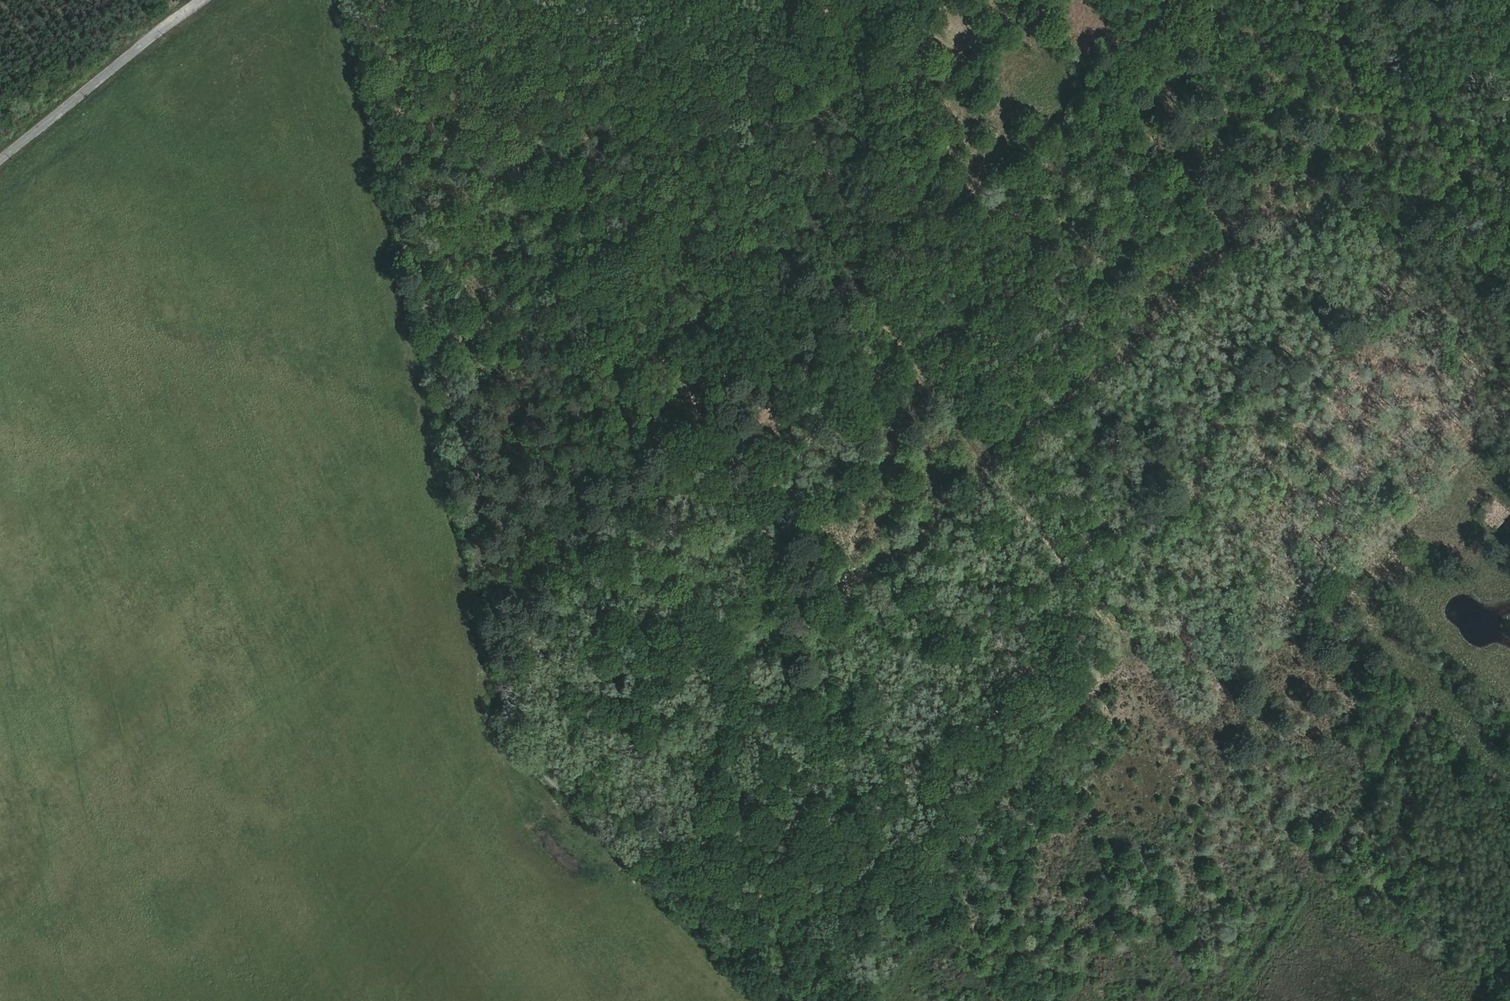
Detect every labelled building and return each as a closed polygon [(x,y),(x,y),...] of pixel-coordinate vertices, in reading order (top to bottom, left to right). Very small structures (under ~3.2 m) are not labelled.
[(1477,511),(1495,530),(1509,515),(1509,512),(1494,495),(1477,511)]
